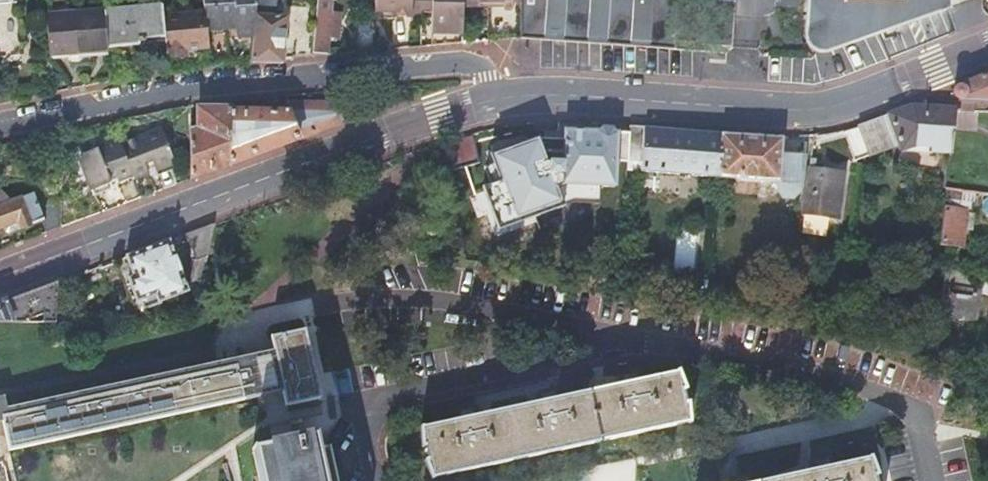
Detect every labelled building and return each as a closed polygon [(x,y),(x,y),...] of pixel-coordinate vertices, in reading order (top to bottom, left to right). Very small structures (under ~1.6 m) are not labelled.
[(208,66),(228,65),(224,26),(234,25),(236,40),(251,39),(256,0),(203,0),(204,15),(207,49),(208,66)] [(248,63),(248,64),(281,65),(285,19),(278,18),(280,0),(256,0),(251,39),(248,63)] [(311,32),(308,57),(322,56),(324,40),(334,40),(336,16),(326,15),(327,3),(329,3),(330,0),(314,0),(311,32)] [(371,13),(387,14),(387,18),(408,18),(408,0),(371,0),(371,13)] [(408,18),(418,19),(417,15),(418,0),(408,0),(408,18)] [(428,15),(428,0),(418,0),(417,15),(428,15)] [(427,47),(458,45),(459,2),(459,0),(428,0),(428,15),(427,47)] [(514,40),(510,4),(518,4),(518,0),(475,0),(475,2),(475,3),(480,3),(484,43),(514,40)] [(518,4),(518,40),(525,40),(596,45),(674,50),(678,0),(518,0),(518,4)] [(806,34),(806,35),(806,37),(806,41),(807,44),(808,46),(810,48),(812,50),(814,51),(819,53),(824,53),(950,9),(950,0),(808,0),(806,34)] [(103,13),(106,47),(125,45),(125,47),(143,45),(143,43),(163,40),(161,20),(160,6),(103,13)] [(163,40),(165,59),(182,57),(181,51),(207,49),(204,15),(191,16),(191,9),(174,11),(174,18),(161,20),(163,40)] [(49,59),(107,53),(106,47),(103,13),(46,19),(49,59)] [(16,58),(12,17),(0,17),(0,58),(16,58)] [(351,54),(370,52),(371,22),(354,22),(351,54)] [(290,60),(308,58),(308,57),(311,32),(294,30),(290,60)] [(987,102),(987,74),(956,87),(955,88),(953,89),(952,92),(951,93),(951,94),(951,95),(951,96),(951,97),(952,98),(953,99),(953,100),(954,101),(987,102)] [(229,113),(228,167),(356,121),(347,107),(287,107),(286,117),(229,113)] [(909,108),(889,115),(902,151),(914,146),(929,148),(928,154),(948,155),(949,155),(953,110),(909,108)] [(188,134),(189,182),(228,167),(229,113),(229,111),(187,110),(188,134)] [(720,134),(627,127),(626,135),(624,165),(638,166),(638,173),(716,178),(720,134)] [(619,164),(624,165),(626,135),(612,133),(608,130),(600,130),(595,132),(562,130),(561,139),(548,139),(547,151),(561,152),(558,185),(616,190),(617,178),(618,178),(619,164)] [(155,178),(156,178),(153,171),(172,164),(161,133),(149,135),(119,146),(131,178),(132,181),(133,181),(132,178),(145,174),(146,177),(154,174),(155,178)] [(780,190),(800,191),(804,159),(781,157),(781,138),(720,134),(716,178),(781,182),(780,190)] [(816,136),(811,136),(809,154),(820,155),(826,155),(829,134),(816,136)] [(129,178),(131,178),(119,146),(118,142),(79,157),(78,162),(88,190),(107,184),(109,191),(110,191),(108,186),(117,183),(116,180),(128,175),(129,178)] [(820,155),(809,154),(807,170),(815,171),(816,162),(819,162),(820,155)] [(153,171),(156,178),(175,171),(172,164),(153,171)] [(807,170),(802,215),(833,219),(838,174),(815,171),(807,170)] [(838,174),(833,219),(837,220),(843,175),(838,174)] [(107,184),(88,190),(91,198),(109,191),(107,184)] [(969,191),(946,188),(941,246),(963,250),(969,191)] [(43,236),(59,230),(50,202),(34,207),(30,194),(6,203),(0,195),(0,231),(13,226),(16,232),(39,223),(43,236)] [(206,259),(214,225),(184,236),(194,263),(206,259)] [(799,246),(819,249),(820,239),(800,236),(799,245),(799,246)] [(168,242),(124,258),(132,279),(126,281),(135,306),(139,305),(142,314),(160,307),(160,305),(187,295),(168,242)] [(974,323),(979,275),(944,270),(937,319),(974,323)] [(979,275),(974,323),(976,324),(987,325),(987,277),(979,275)] [(57,284),(0,305),(0,325),(54,325),(57,284)] [(976,324),(974,323),(937,319),(935,326),(934,342),(957,345),(959,330),(975,332),(976,324)] [(260,399),(272,448),(253,452),(259,480),(336,480),(329,448),(315,452),(313,439),(294,443),(286,409),(319,401),(304,333),(269,340),(273,355),(281,394),(260,399)] [(273,390),(259,393),(241,396),(243,403),(260,399),(281,394),(273,355),(7,412),(8,419),(253,364),(267,362),(273,390)] [(253,364),(259,393),(273,390),(267,362),(253,364)] [(259,393),(253,364),(8,419),(7,412),(4,400),(0,401),(0,426),(2,426),(8,454),(243,403),(241,396),(259,393)] [(447,474),(446,478),(689,424),(688,404),(685,407),(682,390),(685,390),(678,374),(638,382),(636,374),(638,374),(638,372),(620,376),(620,378),(621,377),(623,386),(557,400),(555,392),(556,392),(556,389),(538,394),(538,395),(539,395),(541,404),(476,418),(473,409),(475,409),(475,407),(456,411),(457,413),(458,412),(460,421),(421,430),(422,448),(424,448),(428,464),(425,463),(428,470),(447,474)] [(812,462),(813,462),(815,471),(771,480),(876,480),(875,476),(878,476),(870,459),(831,468),(829,459),(830,459),(830,457),(812,461),(812,462)] [(446,478),(447,474),(428,470),(432,480),(446,478)]
